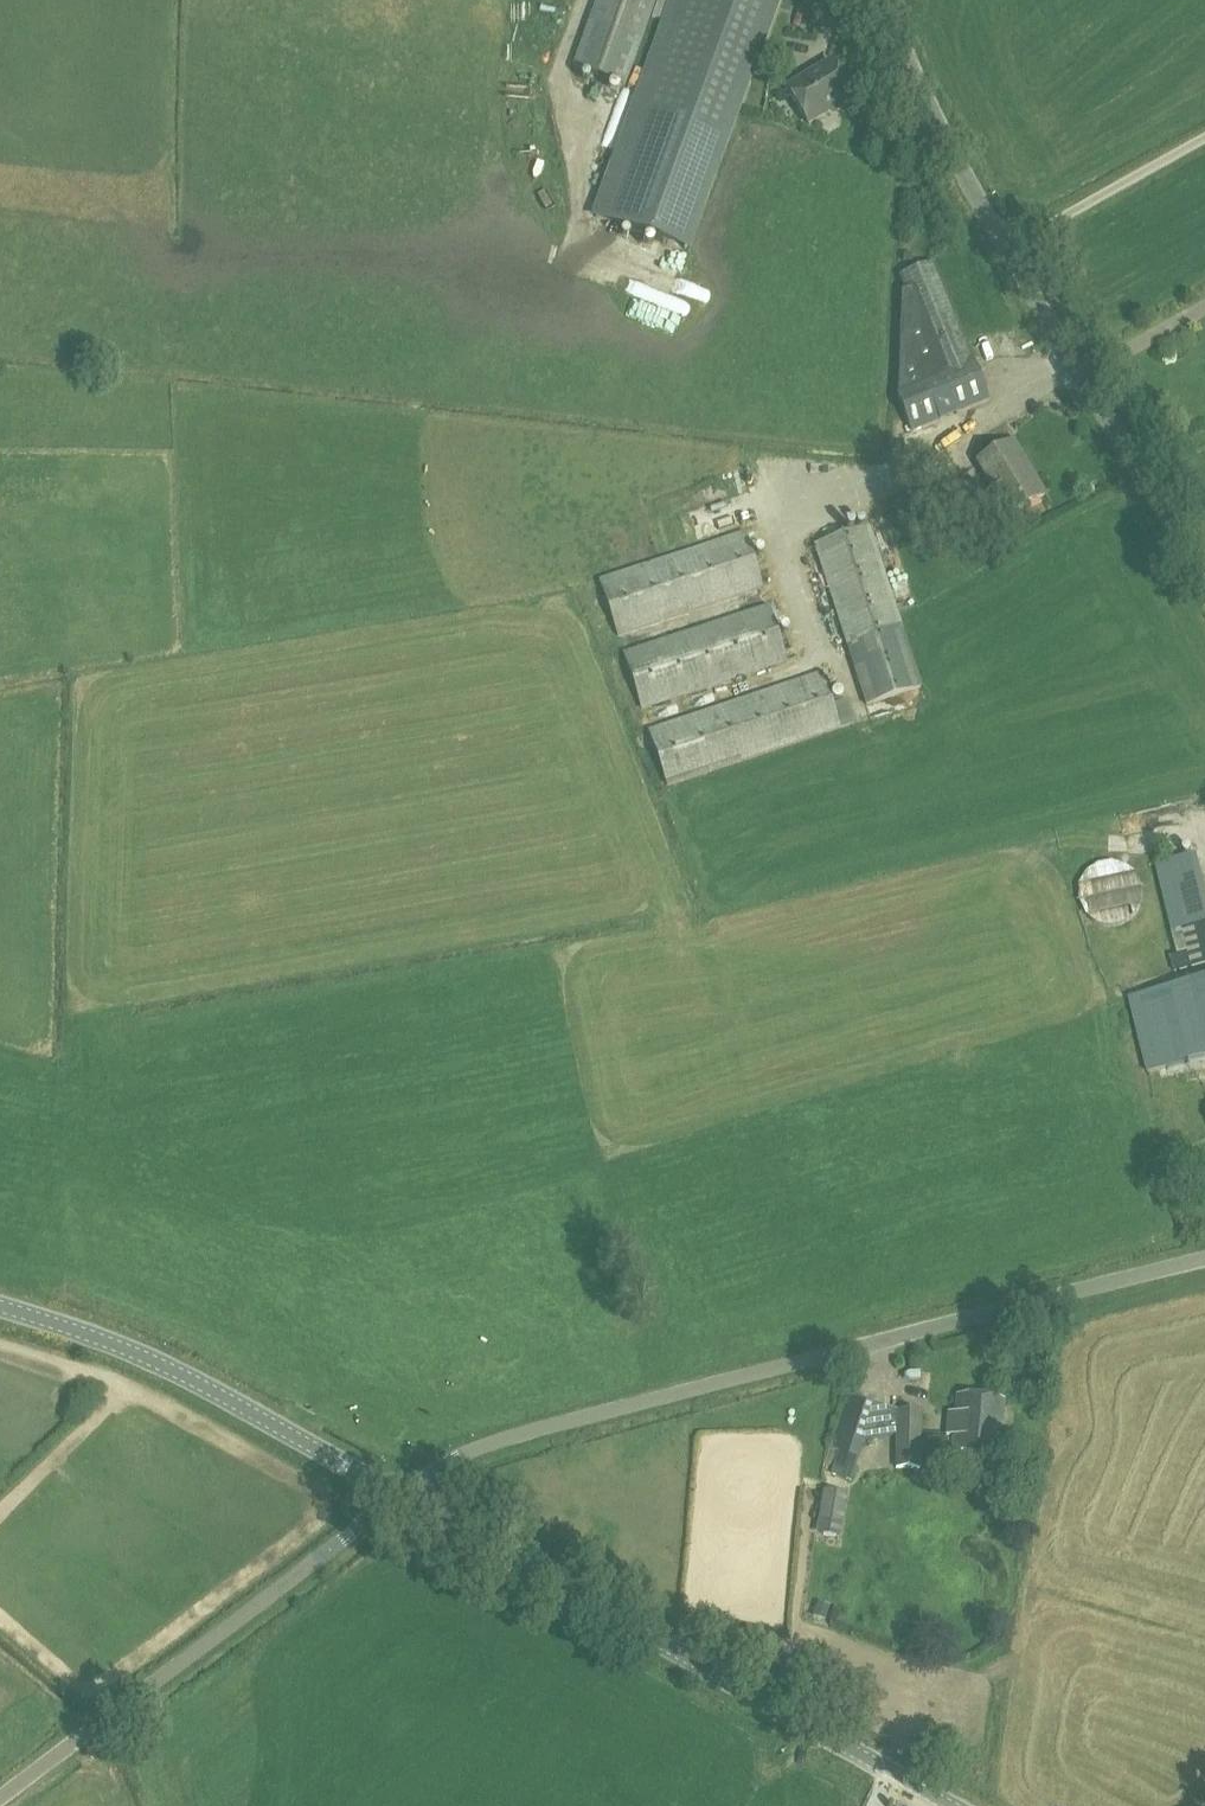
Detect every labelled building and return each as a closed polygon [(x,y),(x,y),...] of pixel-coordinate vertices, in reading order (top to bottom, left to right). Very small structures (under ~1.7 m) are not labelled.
[(656,0),(595,0),(571,67),(625,87),(656,0)] [(596,222),(686,254),(778,0),(675,0),(596,222)] [(831,62),(787,89),(808,124),(852,97),(831,62)] [(990,400),(972,356),(933,263),(899,276),(905,291),(900,292),(899,398),(913,432),(990,400)] [(1008,517),(1045,494),(1013,441),(976,463),(1008,517)] [(870,528),(815,545),(865,706),(920,689),(870,528)] [(618,637),(762,588),(745,530),(598,579),(618,637)] [(641,710),(787,662),(768,605),(622,653),(641,710)] [(667,787),(841,728),(821,671),(647,729),(667,787)] [(1175,835),(1173,815),(1157,817),(1159,836),(1175,835)] [(1204,965),(1204,888),(1197,854),(1154,864),(1180,970),(1204,965)] [(1128,999),(1147,1072),(1204,1058),(1204,980),(1128,999)] [(855,1458),(873,1403),(846,1395),(828,1450),(855,1458)] [(999,1456),(1003,1400),(956,1396),(954,1413),(947,1413),(945,1435),(953,1436),(951,1453),(999,1456)] [(895,1468),(919,1468),(921,1410),(897,1409),(895,1468)] [(822,1492),(817,1535),(841,1539),(846,1495),(822,1492)]
